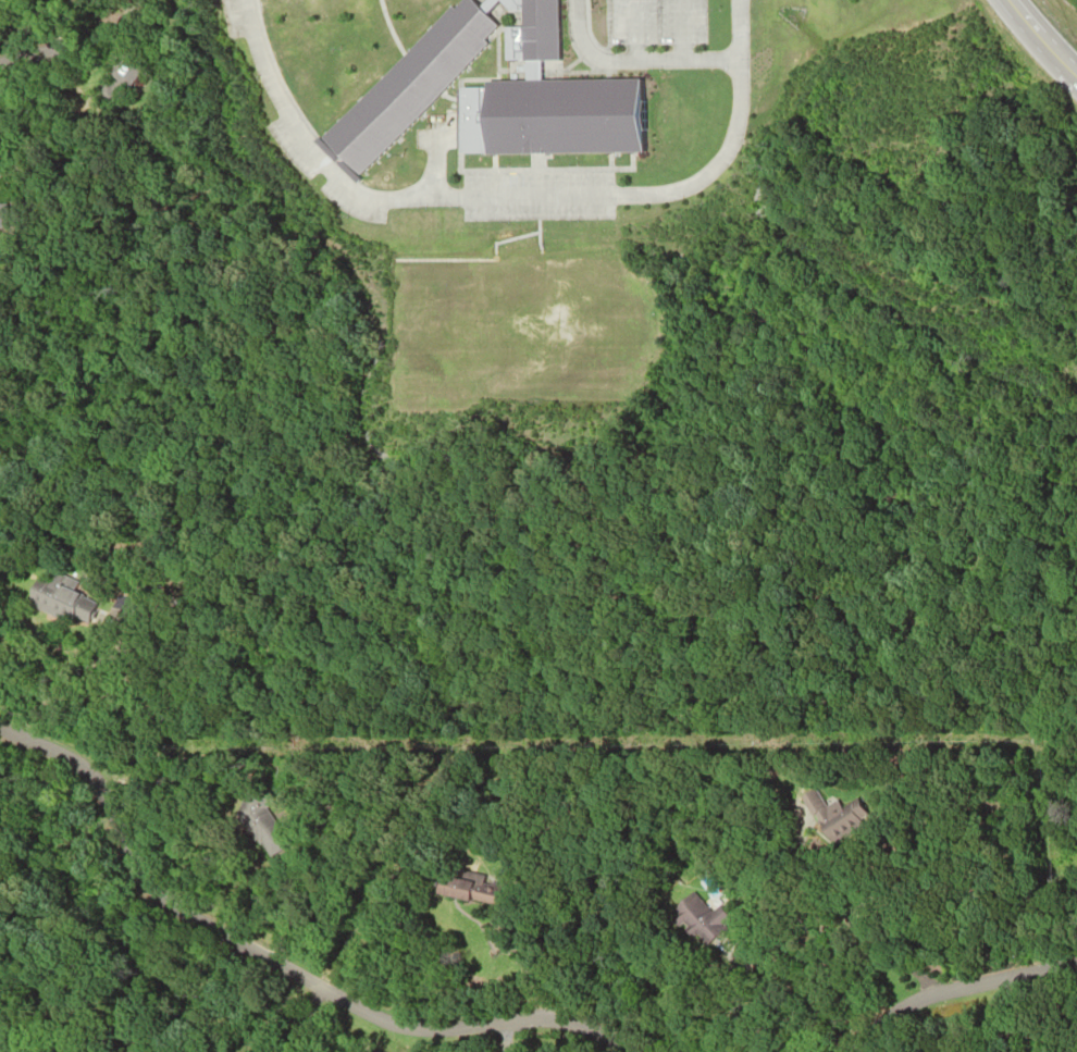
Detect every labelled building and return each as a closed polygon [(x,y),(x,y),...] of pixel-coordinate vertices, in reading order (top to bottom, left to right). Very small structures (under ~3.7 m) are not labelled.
[(358,174),(496,27),(468,0),(451,0),(320,138),(358,174)] [(519,11),(519,27),(502,27),(502,60),(558,59),(557,0),(485,0),(519,11)] [(642,152),(641,79),(454,80),(454,153),(642,152)] [(30,602),(89,627),(100,600),(78,591),(81,582),(44,567),(30,602)] [(267,858),(289,844),(266,807),(274,802),(264,785),(234,803),(267,858)] [(864,824),(861,819),(868,814),(857,798),(843,808),(837,799),(827,805),(815,788),(801,798),(833,845),(864,824)] [(483,886),(484,881),(441,873),(437,895),(500,906),(503,890),(483,886)] [(714,905),(711,910),(688,892),(672,912),(709,942),(729,918),(714,905)]
